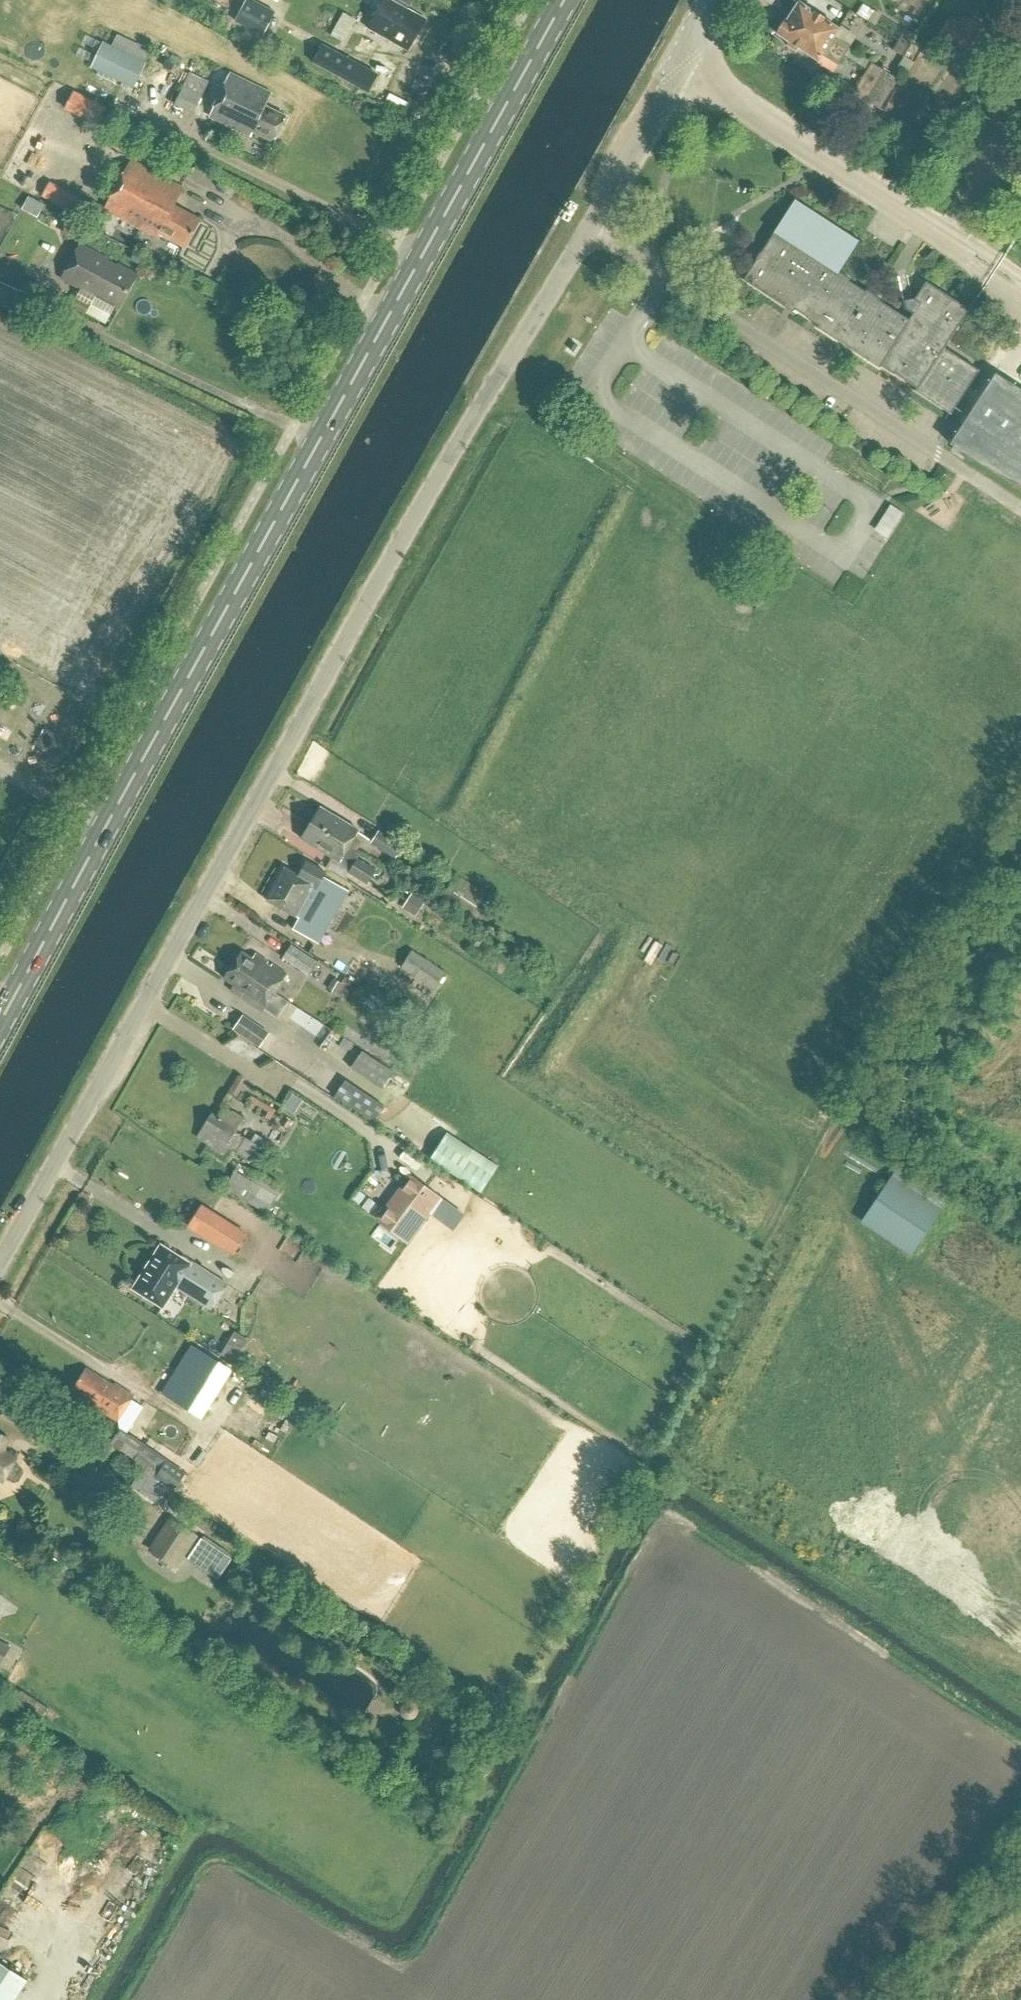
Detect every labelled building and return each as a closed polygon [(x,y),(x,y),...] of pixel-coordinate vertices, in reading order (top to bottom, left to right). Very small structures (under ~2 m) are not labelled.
[(258,0),(244,0),(234,19),(262,34),(276,9),(258,0)] [(424,21),(387,0),(382,0),(366,30),(406,52),(424,21)] [(855,91),(867,99),(878,107),(897,78),(850,47),(859,35),(843,25),(840,29),(797,0),(785,19),(784,19),(774,34),(817,63),(819,60),(835,71),(845,55),(868,70),(854,90),(831,75),(824,86),(848,102),(855,91)] [(857,15),(865,20),(898,39),(893,48),(893,49),(905,56),(917,36),(864,4),(857,15)] [(1011,45),(1018,34),(1014,31),(1020,21),(1008,14),(995,36),(1011,45)] [(959,22),(949,16),(938,34),(979,60),(994,37),(986,32),(987,30),(967,17),(965,21),(961,18),(959,22)] [(2,52),(14,28),(1,22),(0,25),(0,50),(2,52)] [(40,61),(49,33),(32,27),(23,55),(40,61)] [(134,88),(146,62),(102,40),(89,67),(134,88)] [(356,64),(320,44),(310,63),(346,82),(356,64)] [(908,73),(914,62),(905,56),(898,67),(908,73)] [(195,114),(210,80),(192,72),(177,105),(195,114)] [(274,143),(287,116),(266,106),(272,92),(230,72),(208,118),(251,138),(252,133),(274,143)] [(154,80),(145,117),(164,122),(173,84),(154,80)] [(106,104),(74,87),(65,105),(97,122),(106,104)] [(200,219),(175,205),(184,186),(156,173),(129,159),(103,207),(88,200),(82,211),(97,219),(102,210),(155,238),(158,234),(184,249),(200,219)] [(71,193),(47,181),(40,195),(64,207),(71,193)] [(28,196),(21,209),(37,217),(44,204),(28,196)] [(865,292),(848,281),(849,279),(839,272),(859,240),(796,199),(745,279),(794,310),(795,309),(807,317),(806,318),(818,325),(817,327),(879,366),(879,364),(916,388),(915,390),(951,413),(979,370),(943,347),(967,309),(925,282),(914,299),(907,299),(907,307),(913,311),(908,320),(878,300),(879,299),(866,290),(865,292)] [(117,266),(107,260),(108,259),(79,244),(61,278),(118,309),(137,275),(118,264),(117,266)] [(134,252),(130,260),(141,266),(145,258),(134,252)] [(13,287),(0,280),(0,290),(9,295),(13,287)] [(87,314),(91,306),(74,297),(70,306),(87,314)] [(999,370),(952,444),(1020,489),(1020,385),(999,370)] [(874,529),(887,538),(903,513),(890,505),(874,529)] [(630,522),(621,530),(629,540),(639,531),(630,522)] [(310,823),(358,854),(359,854),(348,847),(358,830),(319,807),(310,823)] [(356,859),(358,854),(310,823),(300,839),(339,862),(340,861),(351,868),(348,872),(367,884),(375,870),(356,859)] [(396,858),(404,846),(379,830),(371,841),(396,858)] [(321,877),(324,871),(305,860),(298,875),(284,867),(265,900),(297,918),(292,928),(318,942),(347,889),(352,882),(330,870),(325,879),(321,877)] [(483,899),(487,892),(458,873),(453,880),(483,899)] [(478,904),(482,899),(453,880),(444,894),(487,922),(493,914),(478,904)] [(412,893),(402,907),(415,915),(425,901),(412,893)] [(310,975),(319,962),(293,943),(284,956),(310,975)] [(448,972),(423,956),(414,949),(402,967),(436,990),(448,972)] [(232,963),(275,991),(287,974),(256,952),(252,958),(241,950),(232,963)] [(261,1012),(275,991),(232,963),(222,978),(233,985),(230,991),(261,1012)] [(316,984),(330,990),(337,973),(323,967),(316,984)] [(260,1047),(270,1032),(244,1014),(234,1029),(260,1047)] [(383,1087),(394,1071),(363,1050),(351,1066),(383,1087)] [(374,1122),(385,1105),(346,1079),(334,1096),(374,1122)] [(242,1118),(223,1106),(218,1116),(212,1112),(196,1137),(224,1154),(229,1146),(252,1160),(260,1145),(235,1130),(242,1118)] [(498,1165),(445,1131),(428,1158),(480,1192),(498,1165)] [(212,1149),(205,1164),(221,1171),(228,1156),(212,1149)] [(267,1212),(281,1188),(239,1162),(225,1186),(267,1212)] [(897,1165),(860,1220),(910,1254),(947,1199),(897,1165)] [(377,1215),(374,1220),(408,1245),(443,1198),(409,1173),(406,1176),(408,1178),(401,1188),(399,1186),(385,1205),(387,1206),(379,1217),(377,1215)] [(190,1263),(160,1244),(132,1288),(162,1308),(175,1287),(178,1289),(177,1290),(209,1311),(226,1284),(191,1262),(190,1263)] [(233,1366),(198,1344),(166,1396),(201,1418),(233,1366)] [(242,1352),(228,1344),(221,1354),(235,1363),(242,1352)] [(117,1421),(120,1416),(132,1397),(134,1395),(115,1383),(114,1385),(85,1367),(70,1392),(117,1421)] [(186,1471),(167,1459),(164,1464),(139,1446),(142,1441),(121,1426),(111,1442),(158,1473),(156,1476),(174,1489),(186,1471)] [(9,1438),(0,1433),(0,1480),(3,1481),(6,1476),(15,1481),(20,1480),(25,1470),(23,1465),(15,1461),(16,1459),(2,1451),(9,1438)] [(202,1449),(195,1459),(210,1468),(216,1459),(202,1449)] [(139,1475),(130,1488),(160,1509),(171,1494),(153,1482),(140,1473),(139,1475)] [(178,1568),(199,1534),(170,1516),(149,1549),(178,1568)] [(200,1538),(186,1560),(216,1580),(230,1557),(200,1538)] [(0,1640),(0,1663),(11,1647),(0,1640)]
